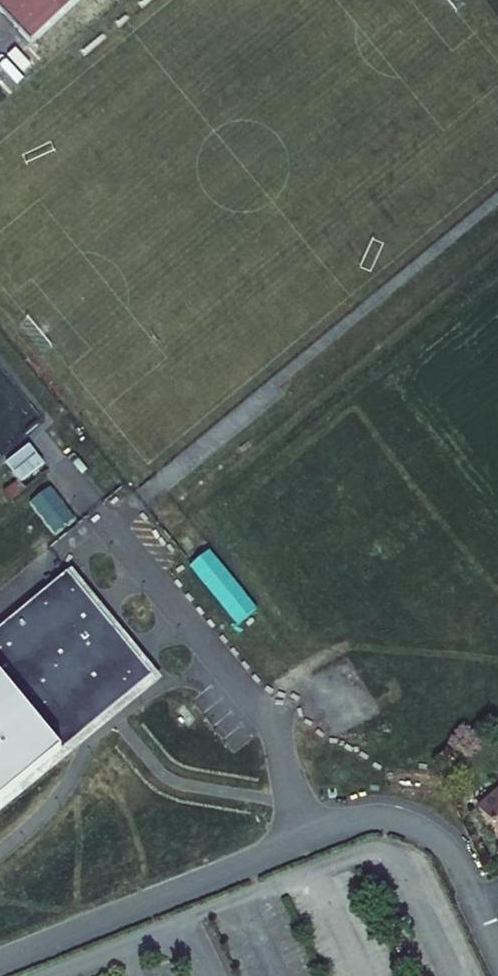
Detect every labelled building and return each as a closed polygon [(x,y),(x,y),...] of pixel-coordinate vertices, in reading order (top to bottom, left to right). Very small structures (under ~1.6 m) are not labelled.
[(31,47),(82,0),(0,0),(0,13),(31,47)] [(18,481),(43,467),(31,446),(6,461),(18,481)] [(68,568),(0,625),(0,808),(159,678),(68,568)] [(476,809),(497,834),(497,790),(476,809)]
